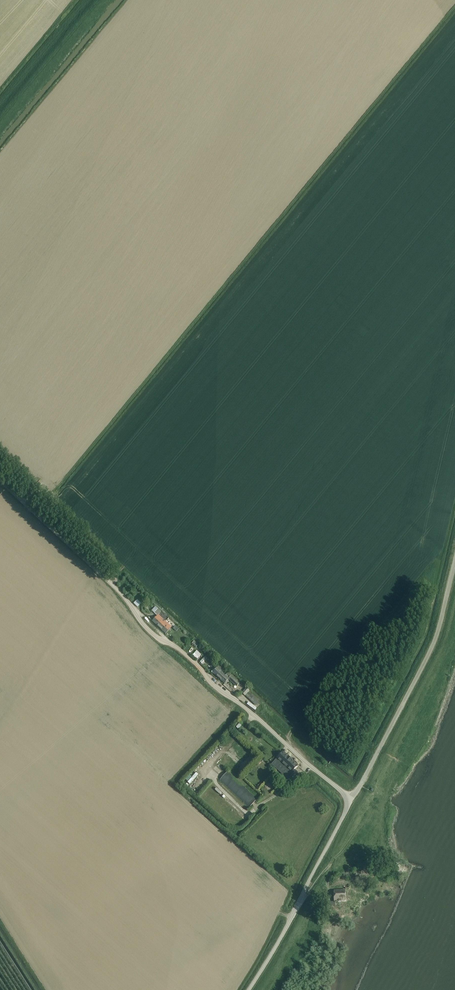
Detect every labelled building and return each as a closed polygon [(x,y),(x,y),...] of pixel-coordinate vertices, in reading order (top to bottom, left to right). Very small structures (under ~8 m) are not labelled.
[(152,621),(159,628),(165,633),(165,634),(171,627),(167,622),(165,621),(166,620),(164,619),(158,615),(157,616),(152,621)] [(202,648),(199,651),(200,652),(200,653),(201,654),(204,657),(208,652),(205,650),(202,648)] [(196,650),(192,655),(197,659),(201,655),(196,650)] [(213,673),(225,684),(229,679),(236,687),(241,681),(239,679),(239,680),(237,682),(228,673),(225,675),(221,671),(223,669),(220,666),(220,665),(216,662),(215,664),(218,667),(213,673)] [(254,703),(256,700),(248,692),(250,691),(246,688),(242,692),(254,703)] [(249,703),(247,705),(255,711),(257,709),(249,703)] [(289,757),(283,752),(275,760),(290,774),(298,766),(292,761),(293,760),(289,757)] [(256,799),(226,772),(219,780),(248,808),(256,799)] [(346,890),(334,890),(334,902),(335,902),(346,901),(346,890)]
